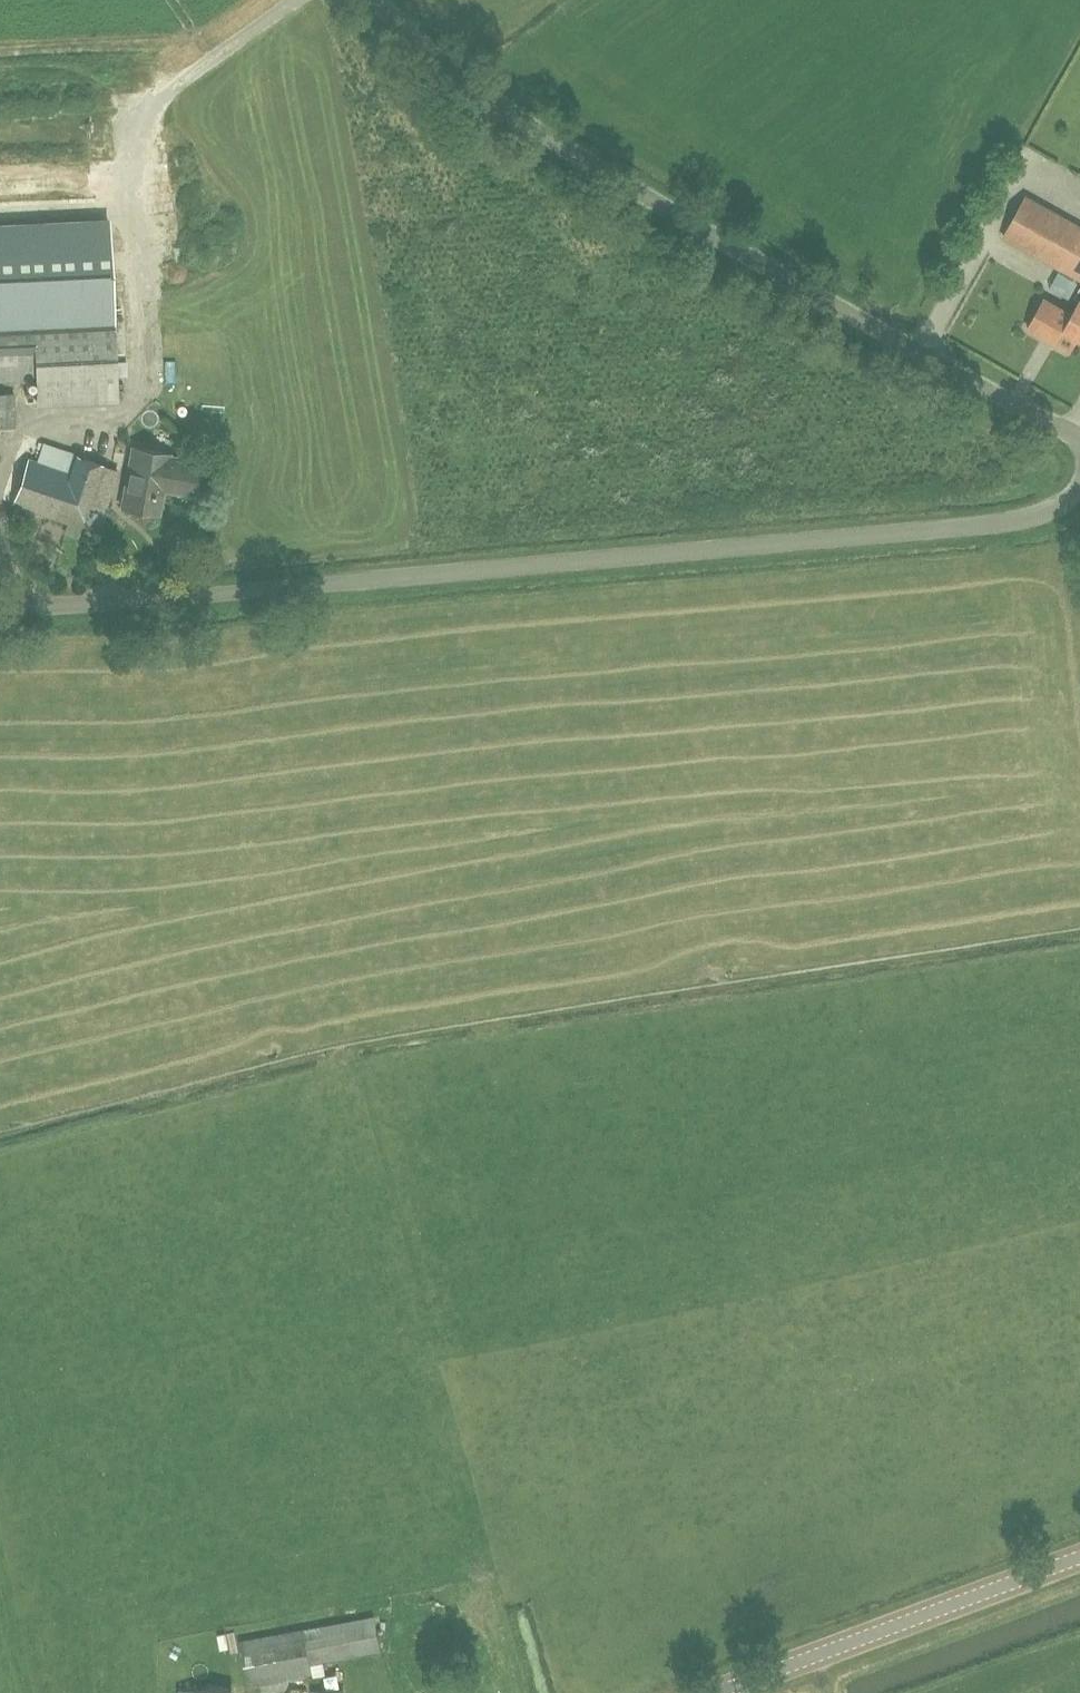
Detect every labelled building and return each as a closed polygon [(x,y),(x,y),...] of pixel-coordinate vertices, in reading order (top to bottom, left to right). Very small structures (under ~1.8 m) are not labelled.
[(1025,196),(1003,236),(1079,278),(1079,227),(1025,196)] [(0,224),(0,381),(38,379),(39,402),(119,398),(110,218),(0,224)] [(1072,315),(1070,318),(1079,323),(1079,287),(1074,297),(1079,300),(1071,315),(1072,315)] [(1071,315),(1044,299),(1027,329),(1069,352),(1077,337),(1075,335),(1079,325),(1079,323),(1070,318),(1072,315),(1071,315)] [(16,392),(0,391),(0,425),(15,426),(16,392)] [(104,464),(78,455),(44,443),(37,461),(29,458),(13,503),(83,527),(104,464)] [(164,492),(194,497),(196,487),(197,487),(202,461),(171,455),(172,453),(133,446),(123,507),(160,513),(164,492)] [(381,1650),(375,1616),(240,1641),(249,1687),(313,1675),(311,1663),(381,1650)]
